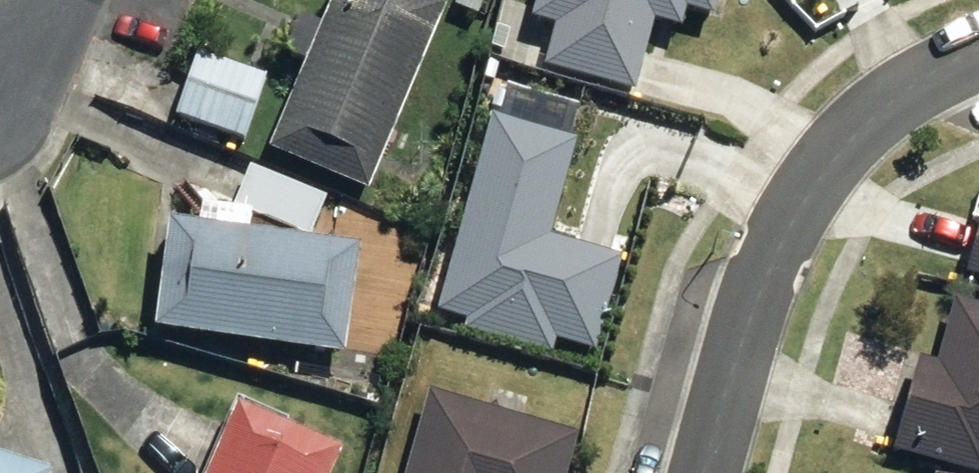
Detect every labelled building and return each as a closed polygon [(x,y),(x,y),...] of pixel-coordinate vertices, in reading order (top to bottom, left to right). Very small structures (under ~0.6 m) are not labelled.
[(376,188),(453,6),(439,0),(338,0),(277,147),(376,188)] [(523,26),(544,32),(534,70),(628,95),(646,30),(673,37),(680,15),(707,22),(713,0),(530,0),(523,26)] [(181,115),(250,139),(271,77),(203,54),(181,115)] [(568,147),(481,124),(429,319),(460,327),(457,337),(543,359),(545,349),(591,361),(618,261),(543,242),(568,147)] [(958,280),(978,286),(978,220),(975,219),(958,280)] [(166,327),(354,351),(368,244),(180,221),(166,327)] [(977,472),(978,472),(978,320),(943,310),(927,369),(913,365),(889,449),(977,472)] [(572,441),(418,399),(397,472),(564,472),(572,441)] [(350,451),(244,407),(216,472),(341,472),(350,451)] [(58,470),(0,451),(0,472),(57,472),(58,470)]
